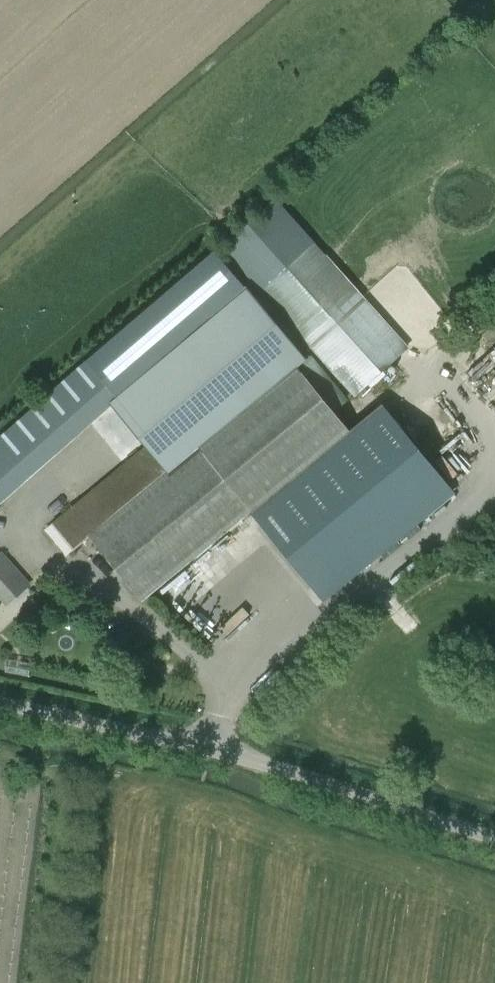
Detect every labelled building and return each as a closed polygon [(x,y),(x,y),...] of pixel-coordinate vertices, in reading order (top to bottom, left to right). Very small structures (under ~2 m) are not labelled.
[(408,347),(357,290),(275,198),(221,246),(355,396),(408,347)] [(117,394),(244,286),(215,252),(89,359),(117,394)] [(469,368),(492,400),(494,398),(494,349),(469,368)] [(0,438),(0,497),(109,401),(117,394),(89,359),(0,438)] [(333,412),(291,361),(163,467),(146,447),(51,524),(72,550),(90,535),(91,536),(142,599),(289,482),(350,434),(333,412)] [(359,567),(452,490),(383,407),(350,434),(289,482),(359,567)] [(0,555),(0,596),(6,603),(27,585),(0,555)]
